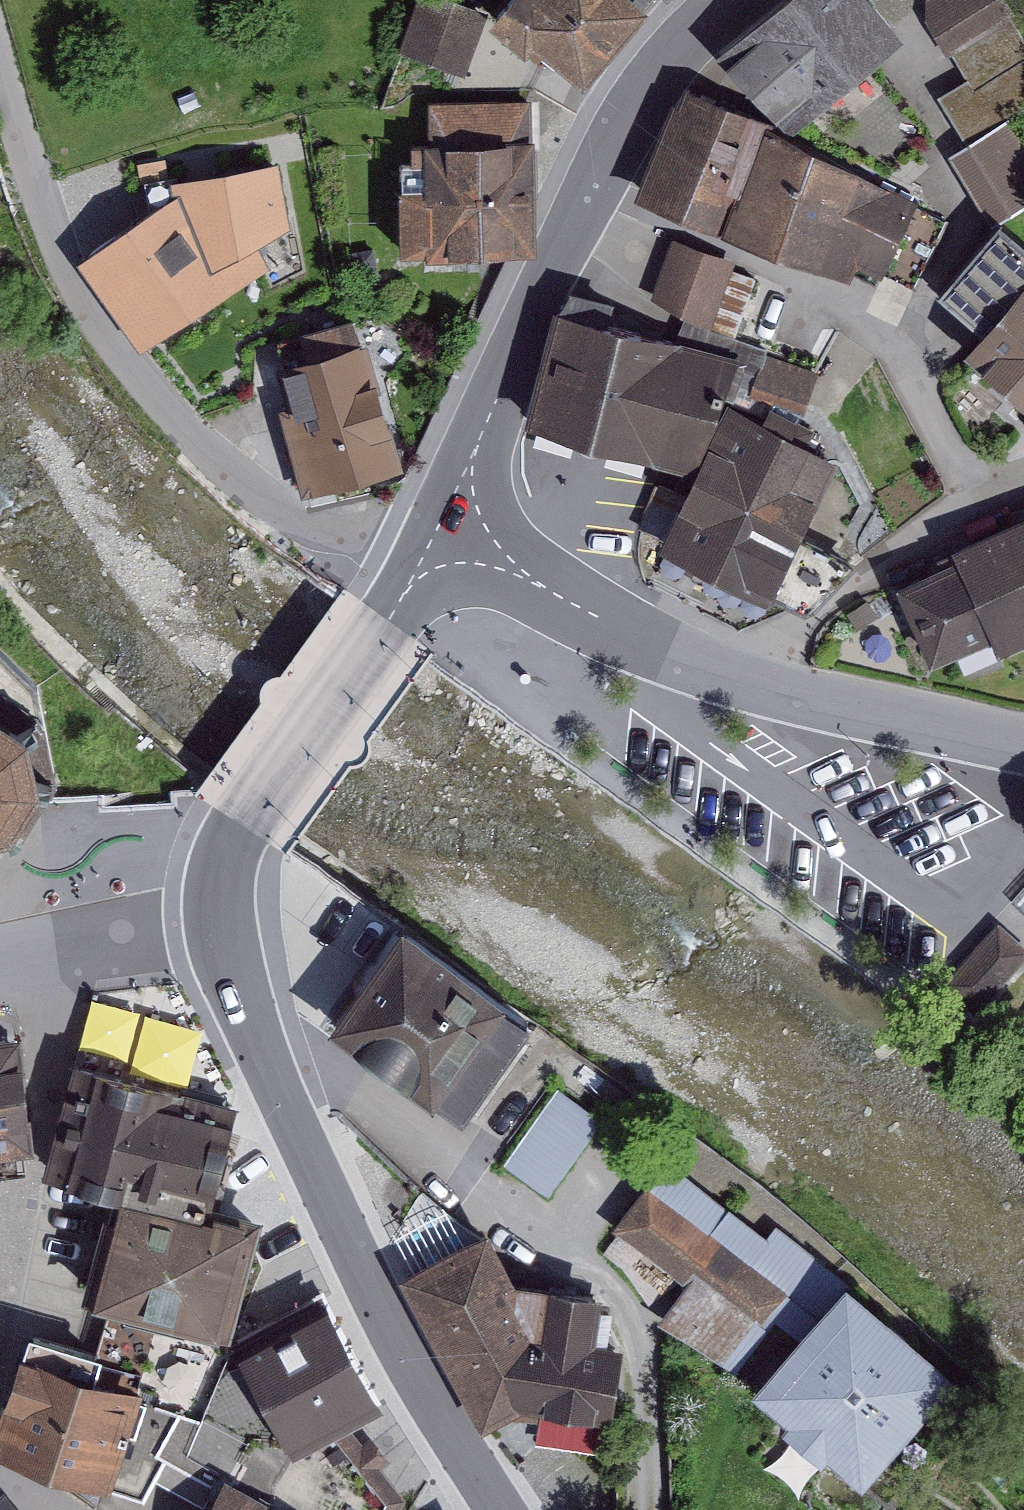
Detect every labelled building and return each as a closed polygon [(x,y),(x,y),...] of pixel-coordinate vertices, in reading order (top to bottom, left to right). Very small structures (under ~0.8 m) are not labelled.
[(458,0),(415,0),(397,48),(463,72),(486,10),(458,0)] [(646,0),(499,0),(486,15),(538,59),(547,48),(583,78),(647,3),(645,1),(646,0)] [(719,52),(789,132),(804,119),(894,158),(923,133),(869,69),(907,36),(877,0),(779,0),(719,52)] [(925,20),(948,57),(951,56),(963,77),(934,94),(965,146),(1009,120),(1023,111),(1023,28),(1008,0),(926,0),(925,20)] [(634,195),(850,278),(858,262),(915,287),(947,220),(916,206),(919,200),(815,145),(772,125),(774,119),(688,86),(679,103),(673,101),(634,195)] [(428,250),(428,253),(537,252),(535,137),(533,137),(532,96),(428,98),(429,139),(424,139),(424,142),(412,142),(412,159),(401,160),(402,185),(399,185),(400,250),(428,250)] [(965,146),(949,155),(991,224),(1023,206),(1023,145),(1009,120),(965,146)] [(83,268),(143,351),(265,272),(254,255),(292,232),(278,167),(171,187),(173,207),(83,268)] [(1000,222),(940,291),(982,328),(964,349),(1023,402),(1023,242),(1000,222)] [(735,259),(673,237),(651,296),(710,326),(735,259)] [(559,308),(555,307),(525,421),(695,468),(724,397),(735,401),(740,386),(751,391),(765,352),(767,348),(684,320),(677,338),(608,320),(613,300),(570,289),(559,308)] [(280,406),(304,491),(399,465),(366,344),(361,346),(353,318),(277,339),(284,366),(281,367),(291,403),(280,406)] [(765,352),(751,391),(750,394),(803,412),(819,371),(765,352)] [(728,402),(659,544),(769,599),(772,593),(804,610),(816,605),(858,560),(802,531),(838,461),(808,444),(815,430),(770,405),(762,420),(728,402)] [(952,547),(956,556),(895,582),(929,665),(992,639),(997,651),(1023,640),(1023,517),(952,547)] [(878,615),(866,599),(846,613),(858,629),(878,615)] [(21,838),(55,780),(42,716),(35,712),(19,725),(0,714),(0,842),(21,838)] [(1015,897),(1023,905),(1023,886),(1015,897)] [(945,980),(978,1010),(1023,960),(1023,944),(998,921),(945,980)] [(402,924),(330,1025),(461,1118),(534,1017),(402,924)] [(0,1035),(0,1172),(25,1169),(24,1150),(36,1148),(33,1112),(27,1114),(19,1032),(0,1035)] [(238,1102),(74,1059),(42,1175),(122,1194),(93,1302),(108,1306),(96,1355),(143,1370),(139,1385),(144,1387),(140,1397),(201,1417),(229,1349),(232,1336),(263,1216),(212,1202),(238,1102)] [(558,1088),(504,1163),(549,1195),(602,1120),(558,1088)] [(648,1183),(613,1229),(685,1284),(657,1321),(736,1372),(775,1321),(795,1335),(846,1276),(775,1223),(767,1235),(670,1163),(651,1185),(648,1183)] [(489,1230),(401,1277),(481,1430),(513,1414),(514,1420),(540,1421),(540,1410),(612,1420),(623,1343),(596,1341),(603,1295),(516,1279),(489,1230)] [(846,1276),(795,1335),(750,1388),(787,1420),(782,1426),(820,1458),(826,1451),(864,1483),(959,1371),(846,1276)] [(239,1352),(235,1345),(229,1349),(201,1417),(187,1451),(223,1472),(290,1509),(400,1509),(407,1498),(382,1466),(390,1460),(372,1435),(363,1442),(351,1427),(384,1409),(329,1303),(239,1352)] [(0,1407),(0,1452),(144,1501),(167,1461),(215,1488),(223,1472),(187,1451),(201,1417),(140,1397),(144,1387),(139,1385),(143,1370),(96,1355),(31,1334),(26,1353),(20,1352),(0,1407)] [(204,1509),(286,1509),(223,1472),(215,1488),(204,1509)] [(4,1484),(0,1488),(0,1509),(25,1509),(4,1484)]
